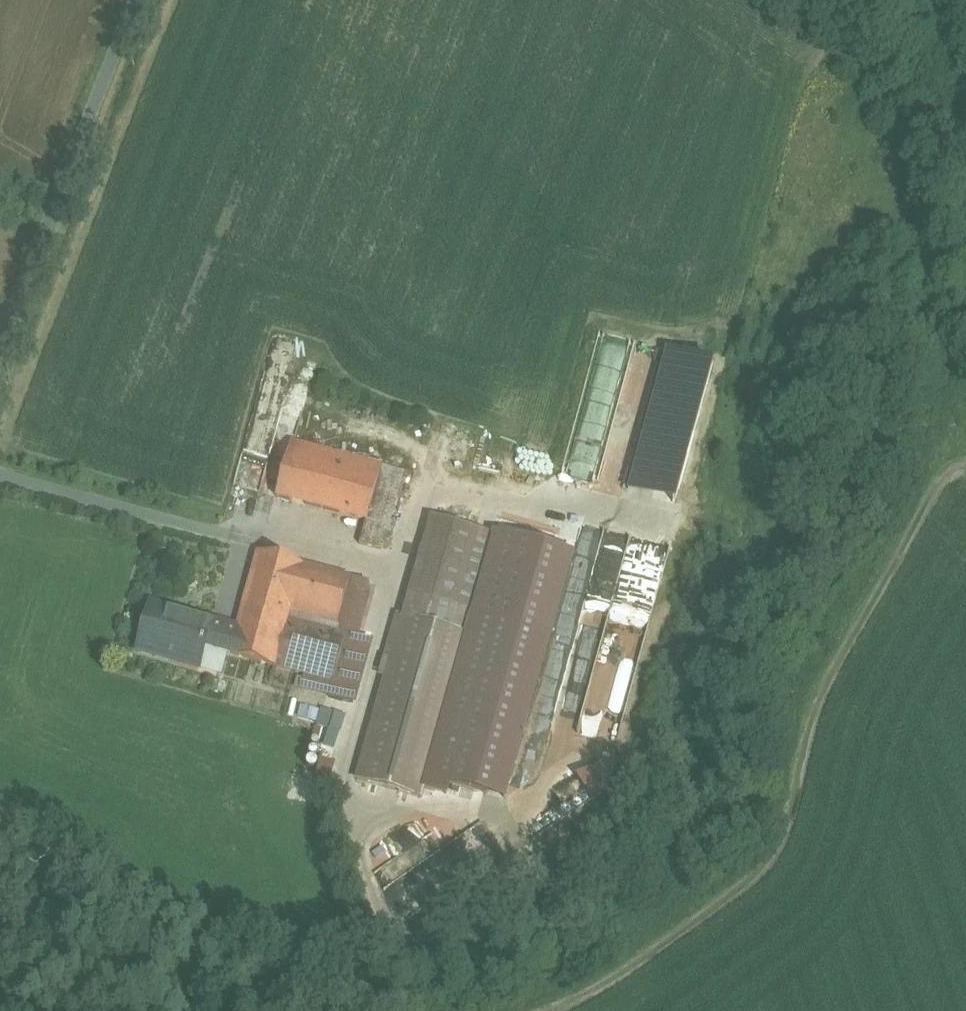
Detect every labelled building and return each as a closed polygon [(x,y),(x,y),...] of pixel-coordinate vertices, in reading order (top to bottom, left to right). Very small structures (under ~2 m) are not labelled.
[(713,364),(666,352),(628,491),(675,504),(713,364)] [(355,459),(292,443),(288,459),(351,476),(355,459)] [(351,476),(288,459),(277,497),(340,513),(351,476)] [(383,467),(355,459),(351,476),(340,513),(368,521),(383,467)] [(405,472),(383,467),(368,521),(365,531),(386,537),(405,472)] [(497,538),(433,520),(405,619),(469,637),(497,538)] [(386,537),(365,531),(361,545),(383,550),(386,537)] [(497,538),(469,637),(425,790),(447,796),(450,784),(504,799),(572,559),(497,538)] [(306,565),(261,553),(239,632),(233,654),(233,655),(277,667),(289,620),(291,612),(339,625),(352,579),(305,566),(306,565)] [(213,622),(153,605),(140,650),(200,667),(206,647),(233,654),(239,632),(212,625),(213,622)] [(405,619),(396,616),(384,658),(392,661),(358,781),(423,799),(425,790),(469,637),(405,619)] [(348,636),(289,620),(277,667),(335,682),(348,636)] [(597,802),(616,786),(599,766),(579,782),(597,802)] [(324,767),(320,779),(332,783),(336,771),(324,767)]
